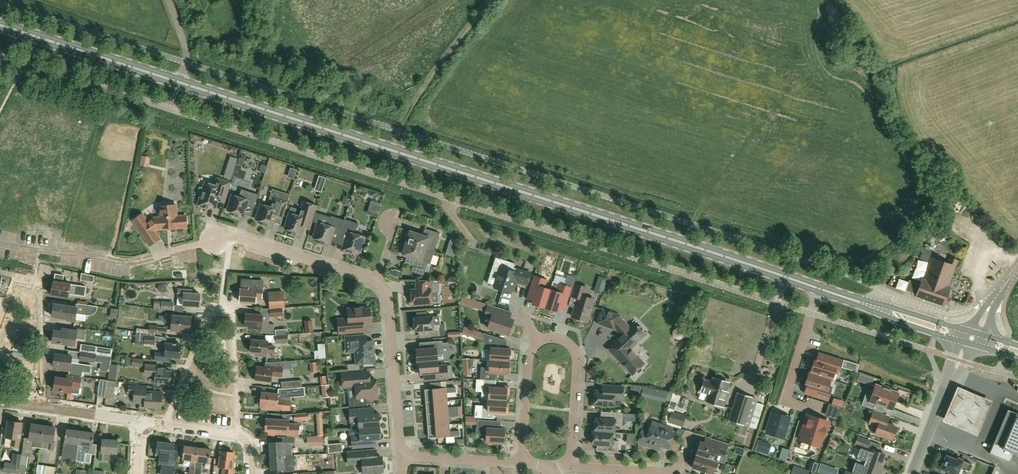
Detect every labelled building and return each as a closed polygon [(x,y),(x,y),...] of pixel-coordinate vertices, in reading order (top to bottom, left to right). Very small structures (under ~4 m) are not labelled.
[(147,165),(148,156),(140,156),(140,165),(147,165)] [(228,163),(235,165),(238,158),(230,156),(228,163)] [(217,201),(224,203),(231,183),(218,179),(216,185),(211,184),(204,181),(202,187),(200,187),(201,205),(209,208),(209,206),(215,207),(217,201)] [(258,195),(242,189),(239,197),(233,195),(228,210),(235,213),(234,216),(243,219),(248,205),(254,207),(258,195)] [(275,218),(282,220),(289,196),(282,194),(281,198),(272,196),(268,206),(262,204),(257,220),(263,222),(262,225),(272,228),(275,218)] [(292,231),(291,234),(300,237),(303,228),(310,230),(317,210),(318,206),(305,201),(300,216),(290,213),(285,229),(292,231)] [(369,201),(366,214),(376,216),(379,203),(369,201)] [(186,215),(177,216),(176,205),(159,206),(159,207),(162,206),(163,219),(154,220),(153,218),(148,221),(143,214),(133,221),(150,245),(160,238),(155,231),(158,229),(167,229),(167,227),(172,227),(173,228),(187,227),(186,215)] [(345,220),(332,216),(328,225),(319,222),(314,238),(321,240),(319,243),(329,246),(334,232),(340,234),(345,220)] [(345,219),(345,220),(340,234),(347,236),(342,251),(352,254),(353,250),(360,252),(365,237),(355,234),(358,223),(345,219)] [(407,243),(434,252),(440,233),(425,229),(423,235),(411,231),(410,232),(408,232),(406,238),(408,239),(407,243)] [(431,264),(434,252),(407,243),(406,247),(404,246),(401,253),(403,254),(403,255),(416,259),(413,266),(426,269),(428,263),(431,264)] [(923,249),(919,259),(928,262),(931,252),(930,251),(924,249),(923,249)] [(495,288),(511,293),(513,286),(515,286),(517,282),(527,285),(531,273),(514,268),(516,264),(495,257),(491,272),(499,275),(495,288)] [(909,281),(906,291),(917,294),(916,296),(943,305),(944,302),(948,303),(949,299),(946,298),(949,288),(947,288),(957,260),(950,258),(948,265),(931,259),(924,280),(922,279),(920,284),(909,281)] [(391,270),(389,275),(399,278),(401,272),(394,270),(394,271),(391,270)] [(81,273),(80,280),(94,282),(95,276),(81,273)] [(69,294),(85,296),(86,287),(63,283),(64,275),(56,274),(54,281),(51,295),(68,298),(69,294)] [(571,285),(573,276),(566,275),(564,283),(571,285)] [(530,290),(527,299),(533,301),(533,304),(545,308),(551,290),(545,288),(548,280),(534,276),(530,290)] [(241,289),(240,302),(256,303),(256,298),(262,298),(263,289),(252,288),(253,280),(242,279),(241,289)] [(415,290),(412,290),(413,304),(432,303),(431,293),(440,293),(441,282),(416,281),(415,290)] [(551,290),(545,308),(557,312),(558,309),(565,312),(567,305),(568,302),(572,288),(564,286),(559,284),(553,282),(551,290)] [(576,284),(572,297),(578,299),(572,317),(579,319),(579,320),(584,322),(584,321),(587,322),(594,300),(584,297),(587,288),(576,284)] [(192,293),(192,290),(178,289),(178,295),(184,296),(183,306),(199,307),(200,294),(192,293)] [(282,308),(285,307),(283,291),(268,292),(270,309),(282,308)] [(472,299),(463,297),(461,302),(470,305),(472,299)] [(154,308),(161,309),(174,310),(174,302),(162,301),(154,301),(154,308)] [(75,321),(76,314),(86,315),(88,305),(77,303),(77,307),(54,304),(54,306),(52,306),(51,307),(50,309),(50,311),(51,312),(53,312),(52,316),(67,318),(67,320),(75,321)] [(486,312),(484,318),(491,320),(488,328),(509,335),(510,333),(512,332),(513,328),(512,326),(514,320),(510,319),(512,312),(502,309),(488,305),(486,312)] [(282,308),(270,309),(270,316),(270,317),(283,316),(282,308)] [(364,308),(348,309),(349,319),(338,319),(340,333),(364,331),(363,323),(371,323),(370,309),(364,309),(364,308)] [(620,316),(602,310),(597,323),(615,329),(616,326),(624,334),(608,349),(633,375),(636,372),(637,372),(639,373),(641,372),(642,370),(642,368),(641,367),(644,364),(630,349),(645,335),(642,332),(643,331),(643,329),(642,327),(640,326),(638,326),(637,327),(634,324),(630,328),(619,317),(620,316)] [(414,318),(414,323),(413,325),(413,329),(415,330),(415,331),(427,330),(427,337),(445,336),(444,324),(434,325),(433,316),(427,317),(426,312),(416,313),(417,318),(414,318)] [(262,319),(263,315),(246,314),(245,327),(251,327),(251,330),(261,330),(261,333),(274,334),(275,324),(269,324),(270,320),(262,319)] [(189,332),(191,318),(167,315),(166,322),(172,322),(171,330),(189,332)] [(305,321),(306,332),(313,331),(312,320),(305,321)] [(167,335),(168,328),(158,327),(158,326),(149,325),(149,332),(157,333),(157,334),(167,335)] [(470,337),(472,329),(464,327),(461,334),(470,337)] [(61,328),(61,331),(54,330),(53,342),(75,345),(77,331),(61,328)] [(482,349),(482,360),(487,360),(490,360),(509,361),(510,355),(512,355),(512,349),(506,349),(497,348),(498,338),(483,333),(483,341),(482,349)] [(155,335),(145,334),(144,344),(154,345),(155,335)] [(287,334),(275,335),(276,342),(276,343),(288,342),(287,334)] [(356,351),(356,352),(354,352),(355,363),(347,364),(348,371),(360,370),(359,364),(360,364),(375,363),(373,341),(366,341),(366,335),(346,337),(347,352),(356,351)] [(274,347),(267,346),(268,341),(251,340),(250,352),(256,353),(256,355),(267,356),(267,352),(274,353),(274,347)] [(430,349),(420,350),(417,350),(418,362),(438,360),(437,354),(444,354),(443,341),(430,342),(430,349)] [(313,350),(314,358),(325,357),(324,343),(317,343),(317,350),(313,350)] [(81,344),(80,352),(96,354),(97,346),(81,344)] [(170,357),(180,358),(181,345),(166,344),(165,354),(155,353),(155,360),(170,361),(170,357)] [(95,362),(96,354),(80,352),(79,360),(95,362)] [(817,358),(815,358),(811,373),(830,379),(832,380),(834,372),(837,373),(841,360),(819,353),(817,358)] [(71,362),(72,357),(55,354),(53,367),(60,368),(60,370),(69,371),(69,375),(82,376),(83,372),(90,373),(91,365),(71,362)] [(110,364),(111,356),(96,354),(95,362),(110,364)] [(144,359),(133,357),(132,366),(142,368),(144,359)] [(438,366),(438,360),(418,362),(420,362),(421,374),(423,374),(424,380),(448,379),(447,371),(445,372),(445,366),(438,366)] [(481,367),(480,380),(484,380),(495,381),(496,373),(504,374),(510,374),(511,368),(509,368),(509,361),(490,360),(487,360),(487,367),(481,367)] [(843,361),(840,368),(855,373),(858,366),(843,361)] [(266,362),(265,367),(257,366),(256,380),(271,382),(272,375),(282,376),(284,362),(271,363),(266,362)] [(157,366),(146,365),(145,374),(156,375),(155,382),(171,383),(172,371),(165,371),(166,369),(157,368),(157,366)] [(369,372),(343,374),(344,388),(348,387),(353,387),(354,406),(368,405),(368,399),(378,399),(377,396),(378,396),(379,395),(380,393),(380,391),(379,389),(378,388),(377,388),(376,379),(370,380),(369,372)] [(831,387),(828,386),(830,379),(811,373),(809,373),(805,388),(807,388),(805,394),(827,401),(831,387)] [(859,374),(857,381),(871,385),(873,377),(859,374)] [(72,387),(79,388),(81,378),(67,376),(67,379),(55,377),(54,390),(71,393),(72,387)] [(714,378),(713,382),(705,380),(702,392),(709,394),(707,402),(724,407),(727,398),(725,398),(729,383),(714,378)] [(106,398),(108,381),(100,379),(97,396),(106,398)] [(301,380),(281,382),(282,389),(287,388),(302,387),(301,380)] [(482,392),(481,399),(486,399),(489,399),(507,400),(507,394),(509,394),(510,387),(496,386),(496,381),(495,381),(484,380),(483,392),(482,392)] [(120,382),(108,381),(106,398),(114,399),(115,387),(119,387),(120,382)] [(883,385),(883,387),(875,384),(872,393),(867,392),(862,405),(879,411),(880,406),(892,410),(898,393),(891,390),(892,388),(883,385)] [(162,392),(147,391),(147,386),(128,385),(128,394),(134,394),(133,403),(145,404),(145,407),(161,408),(162,404),(164,404),(164,399),(162,399),(162,392)] [(329,385),(322,386),(323,398),(330,397),(329,385)] [(623,400),(624,387),(601,386),(601,391),(595,391),(595,393),(593,393),(593,399),(595,400),(595,405),(615,406),(615,399),(623,400)] [(302,387),(287,388),(287,395),(302,394),(302,387)] [(447,388),(430,389),(425,389),(426,402),(448,400),(447,391),(453,392),(456,392),(456,387),(447,388)] [(992,404),(958,389),(944,424),(978,439),(992,404)] [(258,406),(266,407),(266,408),(286,410),(287,401),(284,400),(284,395),(262,392),(261,400),(258,400),(258,406)] [(757,400),(752,398),(739,394),(730,421),(744,425),(744,424),(749,426),(757,400)] [(482,406),(482,418),(494,419),(494,414),(508,414),(508,406),(506,406),(507,400),(489,399),(486,399),(486,406),(482,406)] [(448,400),(426,402),(427,414),(458,411),(458,407),(454,407),(448,409),(448,400)] [(379,414),(374,414),(374,408),(350,410),(351,429),(360,428),(380,426),(379,420),(380,420),(381,419),(382,419),(382,418),(382,417),(382,416),(381,415),(381,414),(380,414),(379,414)] [(1008,409),(989,453),(1010,462),(1014,452),(1017,454),(1017,413),(1008,409)] [(317,422),(318,436),(323,435),(322,421),(322,416),(331,416),(331,410),(316,412),(317,422)] [(458,411),(427,414),(428,426),(449,424),(449,415),(455,416),(458,416),(458,411)] [(667,422),(682,427),(685,415),(671,411),(667,422)] [(888,423),(890,417),(873,411),(869,423),(878,426),(875,433),(892,439),(897,427),(888,423)] [(594,421),(594,425),(595,427),(595,431),(613,432),(613,433),(615,433),(615,432),(615,426),(617,424),(622,425),(622,421),(636,422),(637,414),(623,413),(611,412),(610,419),(601,419),(596,418),(596,420),(594,421)] [(295,414),(295,421),(308,420),(308,413),(305,413),(295,414)] [(773,414),(768,429),(767,433),(774,436),(782,438),(788,419),(784,418),(780,417),(773,414)] [(805,427),(803,426),(800,435),(809,438),(808,442),(817,445),(820,435),(824,436),(827,427),(826,427),(828,422),(809,416),(805,427)] [(266,419),(266,421),(264,420),(263,422),(263,425),(264,427),(266,427),(266,431),(269,431),(269,435),(275,435),(275,434),(287,434),(287,435),(299,436),(299,424),(283,424),(283,420),(266,419)] [(477,424),(477,434),(487,435),(486,442),(504,443),(504,441),(505,441),(506,441),(506,438),(506,437),(504,437),(505,429),(500,429),(490,428),(491,420),(481,420),(478,419),(477,424)] [(20,440),(23,423),(9,421),(6,438),(13,439),(12,446),(18,447),(19,440),(20,440)] [(653,421),(651,425),(649,431),(643,429),(638,442),(659,449),(661,445),(669,448),(674,433),(668,431),(669,427),(653,421)] [(450,433),(449,424),(428,426),(429,438),(451,437),(450,436),(460,436),(460,431),(456,431),(450,433)] [(20,469),(20,473),(26,473),(28,456),(30,456),(31,447),(34,447),(40,448),(43,426),(31,425),(30,433),(28,433),(28,436),(30,437),(30,438),(24,438),(22,455),(20,469)] [(43,426),(40,448),(41,440),(48,441),(47,449),(54,450),(55,443),(53,443),(55,428),(43,426)] [(381,433),(380,433),(380,426),(360,428),(351,429),(349,429),(350,441),(351,441),(352,448),(377,446),(376,439),(381,439),(382,439),(382,438),(383,438),(383,437),(384,436),(384,435),(383,435),(383,434),(382,433),(381,433)] [(835,426),(834,431),(836,432),(842,434),(844,429),(835,426)] [(79,444),(81,431),(66,429),(65,442),(79,444)] [(79,444),(77,452),(76,460),(76,461),(84,463),(85,454),(91,455),(95,434),(81,431),(79,444)] [(591,437),(591,441),(592,442),(592,444),(597,444),(606,445),(606,452),(618,453),(619,441),(614,441),(613,439),(613,433),(613,432),(595,431),(593,431),(593,435),(591,437)] [(318,436),(307,436),(308,445),(324,444),(323,435),(318,436)] [(270,456),(284,456),(291,455),(290,445),(295,445),(294,436),(283,437),(283,441),(270,442),(270,456)] [(718,453),(725,455),(729,444),(705,436),(703,443),(699,441),(697,448),(699,448),(697,455),(717,461),(716,460),(718,453)] [(885,454),(867,447),(869,441),(857,437),(855,444),(863,446),(858,460),(857,459),(857,460),(882,469),(882,468),(880,467),(885,454)] [(110,461),(110,453),(117,453),(118,441),(103,440),(102,452),(100,452),(99,460),(110,461)] [(766,451),(768,444),(759,441),(756,448),(766,451)] [(174,445),(158,442),(156,453),(160,454),(159,464),(162,465),(161,473),(174,473),(177,454),(173,454),(174,445)] [(327,452),(342,451),(341,442),(327,443),(327,452)] [(195,461),(197,447),(184,445),(182,459),(195,461)] [(193,473),(201,473),(202,462),(209,463),(211,450),(197,447),(195,461),(194,469),(193,473)] [(376,449),(348,451),(349,464),(363,463),(364,473),(375,473),(375,472),(384,471),(383,469),(385,469),(386,467),(386,463),(384,462),(383,462),(382,457),(377,457),(376,449)] [(76,460),(77,452),(69,450),(67,459),(76,460)] [(223,450),(222,452),(221,451),(219,467),(224,468),(223,473),(232,473),(234,462),(233,462),(234,453),(228,452),(227,451),(223,450)] [(20,469),(22,455),(15,454),(13,468),(20,469)] [(697,455),(695,461),(693,460),(691,467),(706,471),(705,473),(718,473),(719,473),(713,471),(717,461),(697,455)] [(941,468),(954,473),(957,473),(960,467),(969,471),(972,464),(958,458),(957,460),(946,455),(944,462),(941,462),(940,467),(941,468)] [(284,456),(270,456),(271,470),(284,470),(284,472),(292,472),(291,461),(284,461),(284,456)] [(852,473),(846,471),(844,473),(880,473),(882,469),(857,460),(852,473)] [(817,473),(821,473),(824,473),(827,465),(820,463),(817,473)] [(322,464),(300,465),(301,473),(323,471),(322,464)] [(57,467),(38,465),(36,473),(56,473),(57,467)]
